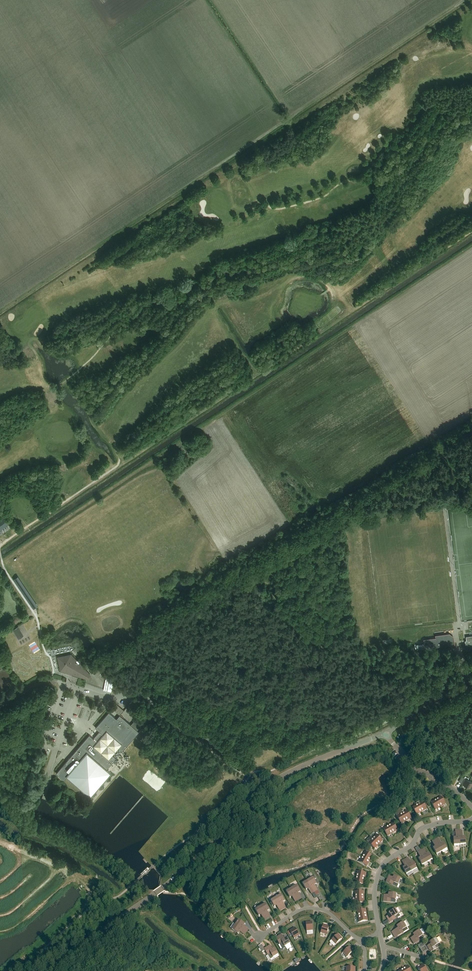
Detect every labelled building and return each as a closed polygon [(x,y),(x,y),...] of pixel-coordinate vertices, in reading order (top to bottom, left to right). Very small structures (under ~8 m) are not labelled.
[(0,521),(0,529),(9,523),(5,517),(0,521)] [(24,636),(18,626),(13,630),(18,639),(24,636)] [(449,649),(454,647),(454,644),(453,638),(451,636),(436,638),(424,640),(425,649),(437,647),(448,645),(449,649)] [(80,658),(76,662),(71,655),(58,658),(61,670),(88,679),(89,676),(82,667),(85,664),(80,658)] [(111,707),(120,715),(124,711),(115,703),(111,707)] [(139,732),(137,730),(140,726),(134,721),(131,725),(120,715),(117,719),(109,712),(96,728),(100,732),(94,739),(89,735),(56,773),(64,780),(68,777),(90,796),(110,773),(106,770),(116,758),(112,755),(119,748),(122,751),(139,732)] [(465,779),(462,777),(459,782),(470,788),(471,785),(471,782),(465,779)] [(436,800),(440,807),(445,804),(441,797),(436,800)] [(436,800),(431,803),(435,810),(440,807),(436,800)] [(417,805),(422,812),(427,809),(422,802),(417,805)] [(417,805),(412,808),(417,815),(422,812),(417,805)] [(407,811),(402,814),(406,821),(411,818),(407,811)] [(402,814),(397,817),(401,824),(406,821),(402,814)] [(393,823),(388,826),(393,834),(398,831),(393,823)] [(388,826),(383,829),(388,837),(393,834),(388,826)] [(372,839),(379,845),(383,841),(376,835),(372,839)] [(435,840),(442,852),(447,849),(443,843),(441,844),(439,840),(438,838),(435,840)] [(372,839),(368,843),(375,849),(379,845),(372,839)] [(433,843),(435,847),(433,849),(437,855),(442,852),(435,840),(432,842),(433,843)] [(420,851),(427,863),(432,860),(429,853),(427,855),(424,851),(423,849),(420,851)] [(418,853),(418,854),(421,858),(419,859),(422,865),(427,863),(420,851),(418,853)] [(362,857),(370,862),(373,857),(365,852),(362,857)] [(362,857),(359,862),(367,867),(370,862),(362,857)] [(405,860),(412,872),(417,868),(413,862),(411,864),(409,860),(408,858),(405,860)] [(403,863),(405,867),(403,868),(407,875),(412,872),(405,860),(402,862),(403,863)] [(401,879),(394,876),(393,878),(389,876),(386,882),(392,885),(398,888),(400,885),(398,884),(401,879)] [(310,879),(308,881),(314,892),(317,891),(317,889),(314,885),(316,884),(312,877),(310,878),(310,879)] [(304,881),(302,883),(306,890),(308,889),(311,893),(312,894),(314,892),(308,881),(305,883),(304,881)] [(298,893),(300,892),(296,884),(294,886),(294,887),(291,889),(298,900),(301,899),(300,897),(298,893)] [(288,889),(286,890),(290,898),(292,897),(294,901),(295,902),(298,900),(291,889),(289,890),(288,889)] [(384,895),(383,902),(390,903),(397,903),(397,900),(395,900),(396,894),(389,893),(389,896),(384,895)] [(279,896),(276,898),(283,909),(286,908),(285,906),(282,902),(285,901),(280,894),(278,895),(279,896)] [(272,898),(270,900),(274,907),(276,906),(279,910),(280,911),(283,909),(276,898),(273,900),(272,898)] [(265,904),(260,907),(267,919),(270,917),(269,915),(267,911),(269,910),(265,904)] [(264,920),(267,919),(260,907),(255,910),(259,916),(261,915),(263,919),(264,920)] [(396,919),(401,916),(399,913),(398,914),(395,909),(389,913),(391,915),(386,917),(390,923),(396,919)] [(236,921),(237,922),(235,925),(247,932),(248,930),(247,929),(243,926),(245,924),(238,919),(236,921)] [(406,927),(403,922),(397,926),(398,928),(394,931),(398,936),(404,933),(409,930),(407,927),(406,927)] [(235,925),(232,930),(238,934),(239,932),(243,934),(245,935),(247,932),(235,925)] [(323,925),(321,933),(326,935),(329,927),(323,925)] [(295,928),(290,931),(294,938),(299,935),(295,928)] [(415,936),(411,939),(414,944),(420,941),(425,938),(424,935),(422,935),(419,930),(413,934),(415,936)] [(338,934),(332,940),(336,945),(342,939),(338,934)] [(286,948),(285,947),(290,944),(286,938),(284,939),(282,935),(276,938),(280,944),(283,950),(286,948)] [(439,944),(436,939),(430,942),(431,944),(427,947),(430,952),(436,949),(442,946),(440,943),(439,944)] [(423,944),(420,945),(423,953),(428,951),(426,945),(424,946),(423,944)] [(273,958),(278,955),(275,949),(272,950),(270,946),(264,949),(268,955),(271,961),(274,959),(273,958)] [(350,947),(343,953),(347,957),(354,951),(350,947)]
